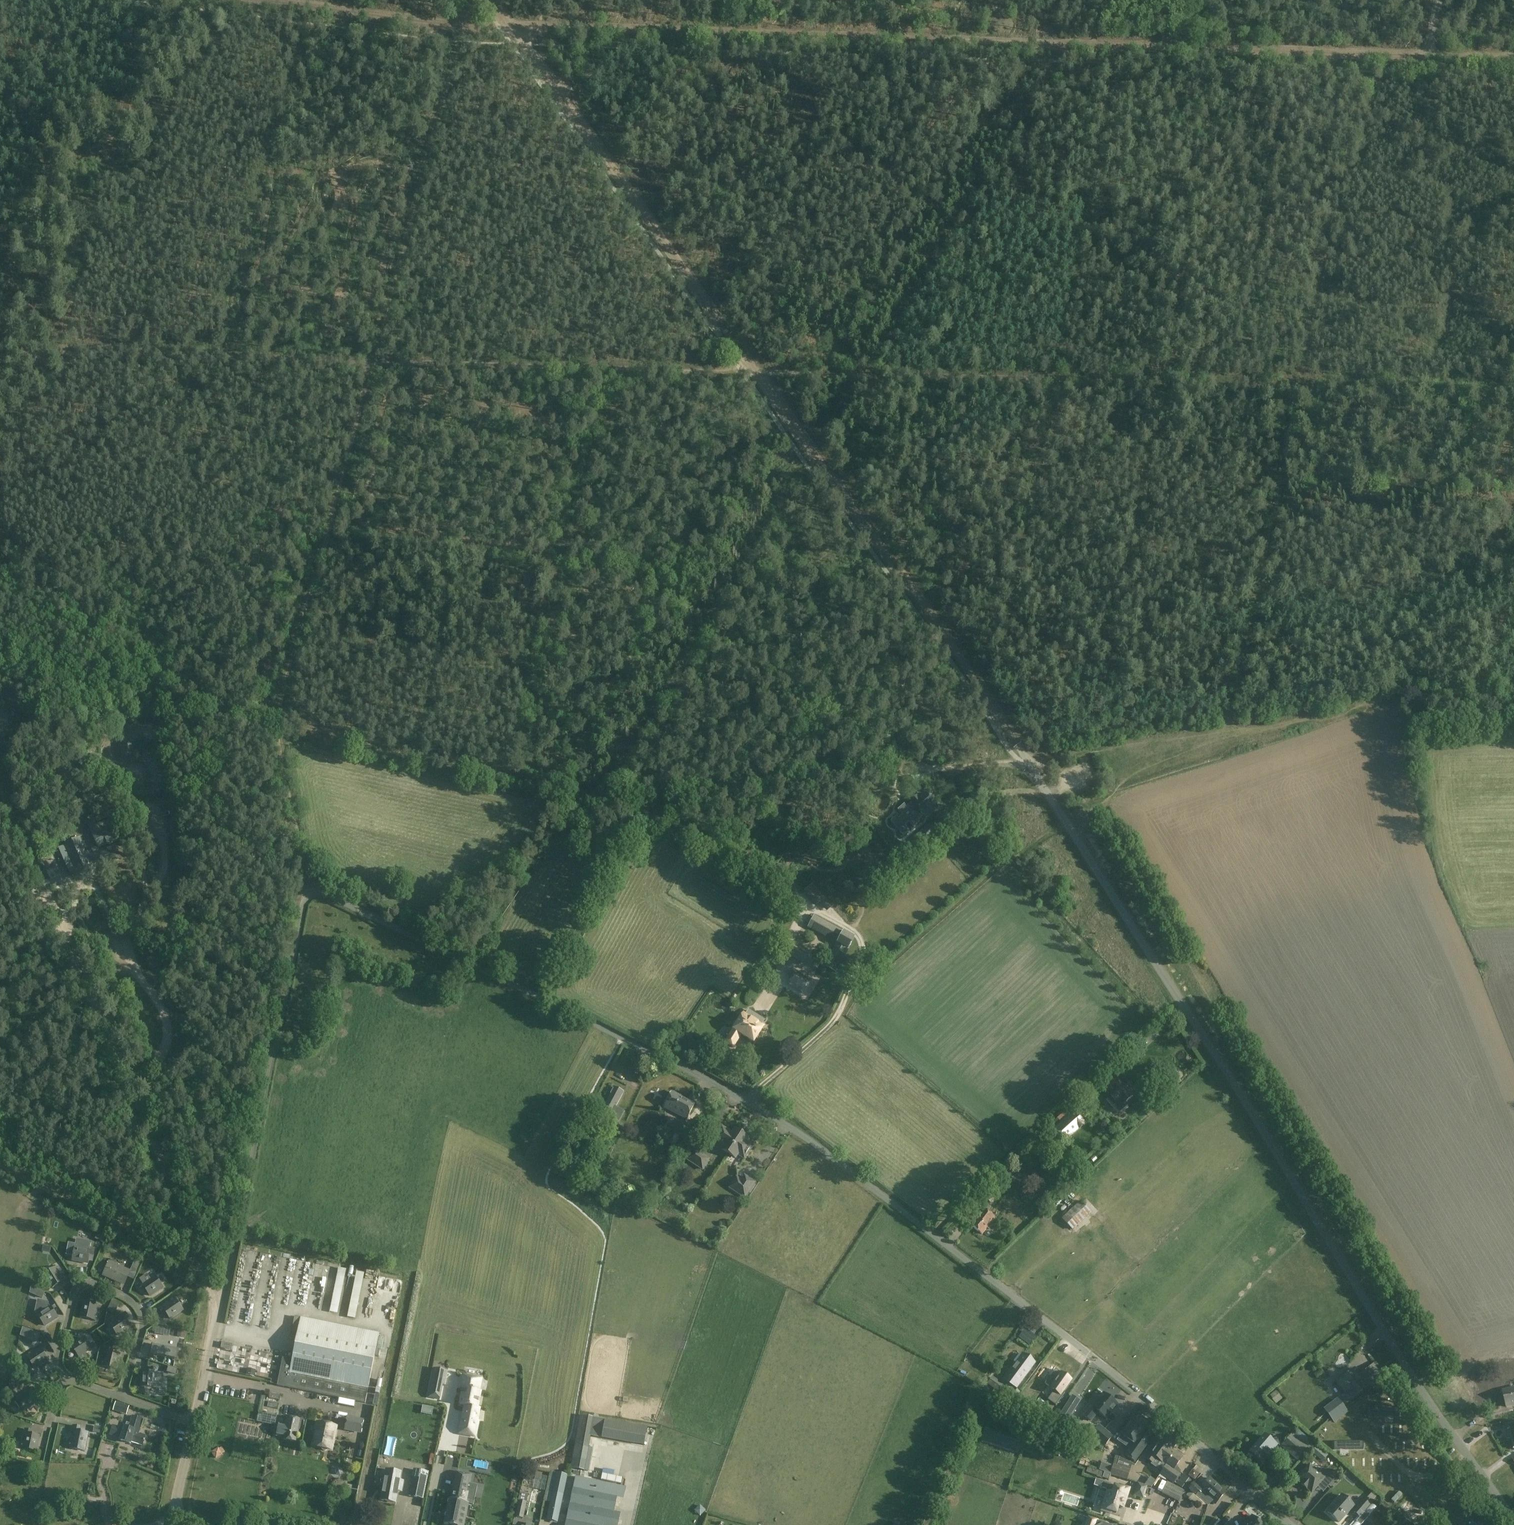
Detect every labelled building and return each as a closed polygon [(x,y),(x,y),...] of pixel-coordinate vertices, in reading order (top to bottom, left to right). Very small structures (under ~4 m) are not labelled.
[(95,798),(104,794),(100,784),(91,788),(95,798)] [(904,804),(897,810),(902,815),(908,823),(913,828),(920,822),(918,820),(923,816),(924,818),(937,807),(926,794),(919,800),(917,797),(911,802),(912,802),(906,807),(904,804)] [(121,822),(117,814),(96,824),(93,818),(86,821),(99,849),(128,836),(121,822)] [(908,823),(902,815),(898,818),(896,816),(890,821),(903,836),(909,831),(904,826),(908,823)] [(923,844),(936,833),(929,825),(916,836),(923,844)] [(65,847),(69,856),(85,849),(81,840),(65,847)] [(88,857),(85,849),(69,856),(74,869),(70,871),(72,877),(77,875),(79,878),(91,873),(112,863),(106,849),(88,857)] [(812,884),(804,891),(816,905),(825,898),(812,884)] [(828,889),(824,892),(829,900),(833,897),(828,889)] [(833,973),(853,940),(814,916),(808,928),(839,947),(826,969),(833,973)] [(809,952),(793,942),(786,954),(802,964),(809,952)] [(816,958),(813,965),(818,968),(822,961),(816,958)] [(811,981),(795,971),(788,984),(804,993),(811,981)] [(745,1018),(741,1017),(724,1043),(732,1048),(740,1035),(754,1043),(762,1028),(759,1026),(762,1021),(748,1013),(745,1018)] [(1118,1079),(1107,1088),(1112,1094),(1107,1098),(1119,1113),(1128,1105),(1126,1102),(1133,1096),(1118,1079)] [(621,1112),(614,1109),(623,1092),(614,1087),(601,1112),(617,1120),(621,1112)] [(694,1105),(672,1093),(665,1107),(687,1119),(694,1105)] [(1066,1141),(1086,1124),(1075,1111),(1055,1128),(1066,1141)] [(684,1124),(679,1135),(682,1137),(678,1143),(682,1145),(685,1138),(686,1139),(691,1128),(684,1124)] [(722,1150),(728,1154),(735,1158),(738,1154),(744,1159),(752,1147),(746,1143),(748,1139),(735,1130),(732,1134),(722,1127),(714,1139),(724,1146),(722,1150)] [(655,1133),(659,1139),(666,1134),(663,1128),(655,1133)] [(710,1160),(694,1149),(686,1160),(703,1171),(710,1160)] [(1015,1178),(1022,1171),(1017,1166),(1010,1173),(1015,1178)] [(1005,1191),(1014,1181),(1005,1174),(984,1198),(991,1204),(1003,1190),(1005,1191)] [(728,1188),(745,1199),(756,1183),(744,1175),(741,1180),(736,1177),(728,1188)] [(1040,1198),(1035,1204),(1042,1210),(1047,1204),(1040,1198)] [(1072,1209),(1067,1214),(1063,1209),(1057,1215),(1073,1231),(1092,1214),(1080,1202),(1076,1206),(1072,1201),(1068,1205),(1072,1209)] [(971,1225),(982,1234),(994,1218),(983,1209),(971,1225)] [(75,1241),(71,1261),(86,1264),(88,1255),(92,1255),(93,1250),(88,1249),(89,1243),(75,1241)] [(131,1270),(132,1270),(138,1273),(142,1262),(143,1261),(136,1258),(135,1259),(131,1270)] [(106,1276),(125,1285),(131,1272),(108,1262),(105,1270),(103,1275),(106,1276)] [(353,1265),(343,1311),(352,1313),(361,1267),(353,1265)] [(43,1275),(51,1288),(59,1283),(61,1286),(66,1283),(63,1278),(61,1279),(57,1274),(60,1272),(57,1266),(43,1275)] [(151,1297),(156,1293),(154,1291),(160,1287),(161,1288),(166,1285),(163,1281),(160,1283),(155,1275),(142,1283),(151,1297)] [(184,1310),(180,1305),(177,1307),(174,1301),(175,1300),(172,1295),(168,1298),(170,1301),(162,1306),(170,1319),(184,1310)] [(98,1321),(99,1315),(95,1314),(97,1307),(99,1307),(100,1302),(94,1301),(94,1304),(84,1303),(81,1318),(98,1321)] [(42,1309),(36,1313),(45,1327),(58,1319),(53,1311),(56,1309),(54,1304),(49,1307),(50,1309),(44,1312),(42,1309)] [(109,1322),(118,1336),(131,1327),(126,1319),(129,1317),(126,1313),(122,1317),(117,1321),(115,1318),(109,1322)] [(282,1359),(277,1386),(281,1386),(365,1403),(379,1334),(300,1318),(292,1361),(282,1359)] [(163,1343),(168,1331),(159,1327),(153,1339),(163,1343)] [(77,1335),(68,1341),(71,1346),(80,1340),(77,1335)] [(217,1343),(229,1346),(231,1338),(218,1336),(217,1343)] [(81,1362),(86,1358),(84,1356),(90,1352),(91,1353),(95,1350),(92,1345),(89,1348),(84,1340),(71,1349),(81,1362)] [(34,1351),(32,1348),(26,1352),(36,1366),(48,1357),(43,1349),(46,1347),(43,1343),(38,1346),(39,1347),(34,1351)] [(152,1344),(151,1353),(176,1358),(177,1349),(152,1344)] [(120,1355),(110,1353),(111,1349),(106,1348),(105,1354),(107,1354),(105,1361),(102,1360),(101,1367),(117,1370),(120,1355)] [(1005,1379),(1016,1387),(1034,1363),(1022,1355),(1005,1379)] [(1327,1372),(1333,1367),(1328,1361),(1322,1366),(1327,1372)] [(1369,1368),(1370,1369),(1376,1377),(1382,1373),(1374,1364),(1369,1368)] [(162,1373),(157,1373),(157,1368),(151,1368),(151,1372),(141,1371),(141,1387),(162,1388),(162,1373)] [(1354,1368),(1335,1383),(1344,1394),(1341,1396),(1346,1403),(1368,1386),(1360,1376),(1354,1368)] [(428,1397),(439,1399),(444,1372),(443,1371),(442,1372),(435,1371),(435,1370),(433,1369),(428,1397)] [(1370,1369),(1360,1376),(1368,1386),(1369,1387),(1378,1380),(1376,1377),(1370,1369)] [(1064,1376),(1055,1370),(1046,1383),(1045,1383),(1045,1384),(1054,1390),(1048,1400),(1056,1406),(1065,1393),(1063,1391),(1070,1380),(1065,1377),(1065,1376),(1064,1376)] [(464,1372),(458,1408),(478,1411),(484,1375),(464,1372)] [(1003,1385),(992,1377),(987,1384),(998,1392),(1003,1385)] [(20,1409),(23,1407),(26,1411),(38,1402),(33,1395),(36,1393),(33,1388),(28,1391),(29,1393),(24,1397),(22,1394),(16,1397),(18,1401),(16,1402),(20,1409)] [(94,1409),(99,1404),(84,1389),(79,1395),(94,1409)] [(1504,1391),(1508,1407),(1513,1406),(1513,1389),(1504,1391)] [(1017,1398),(1011,1393),(1007,1398),(1013,1403),(1017,1398)] [(1103,1394),(1093,1406),(1091,1404),(1082,1416),(1091,1423),(1099,1413),(1106,1419),(1107,1418),(1112,1422),(1117,1415),(1113,1411),(1118,1405),(1103,1394)] [(1058,1417),(1070,1425),(1075,1418),(1070,1415),(1079,1400),(1072,1395),(1058,1417)] [(1333,1421),(1345,1412),(1336,1399),(1323,1409),(1333,1421)] [(1369,1408),(1369,1417),(1399,1417),(1399,1408),(1369,1408)] [(109,1435),(121,1439),(120,1441),(130,1444),(131,1442),(143,1446),(146,1436),(139,1434),(143,1419),(132,1416),(129,1428),(125,1427),(124,1429),(113,1425),(109,1435)] [(588,1447),(590,1436),(603,1439),(603,1438),(643,1445),(647,1428),(580,1416),(570,1468),(588,1471),(592,1448),(588,1447)] [(295,1442),(300,1420),(286,1417),(281,1439),(295,1442)] [(363,1420),(347,1418),(345,1429),(360,1432),(363,1420)] [(1121,1435),(1131,1442),(1130,1445),(1132,1447),(1126,1456),(1135,1462),(1150,1441),(1142,1436),(1147,1428),(1145,1427),(1146,1425),(1138,1419),(1137,1421),(1134,1419),(1129,1426),(1128,1426),(1121,1435)] [(479,1421),(470,1420),(468,1427),(461,1425),(459,1434),(475,1437),(479,1421)] [(1511,1438),(1513,1437),(1513,1423),(1506,1425),(1507,1428),(1505,1428),(1508,1439),(1511,1438)] [(313,1446),(322,1448),(323,1450),(325,1451),(327,1451),(329,1449),(331,1449),(336,1427),(317,1424),(315,1425),(315,1427),(314,1430),(314,1432),(315,1433),(313,1446)] [(1113,1436),(1099,1425),(1090,1436),(1104,1448),(1113,1436)] [(78,1431),(79,1427),(74,1426),(72,1432),(74,1432),(73,1441),(69,1440),(68,1448),(84,1451),(87,1433),(78,1431)] [(39,1436),(30,1434),(30,1431),(25,1430),(24,1435),(26,1436),(25,1442),(21,1442),(20,1448),(36,1451),(39,1436)] [(1299,1430),(1293,1437),(1306,1447),(1311,1440),(1299,1430)] [(1292,1435),(1283,1446),(1298,1459),(1307,1448),(1306,1447),(1293,1437),(1292,1435)] [(1163,1462),(1171,1451),(1175,1444),(1163,1436),(1147,1458),(1160,1468),(1163,1463),(1163,1462)] [(1268,1440),(1254,1457),(1264,1465),(1278,1448),(1268,1440)] [(1333,1442),(1333,1450),(1363,1450),(1363,1442),(1333,1442)] [(1329,1454),(1318,1445),(1311,1452),(1322,1462),(1329,1454)] [(1163,1462),(1163,1463),(1167,1465),(1160,1474),(1174,1483),(1182,1489),(1189,1479),(1180,1473),(1179,1474),(1174,1470),(1182,1458),(1181,1457),(1181,1455),(1177,1452),(1175,1453),(1174,1452),(1173,1453),(1171,1451),(1163,1462)] [(1130,1470),(1116,1466),(1120,1458),(1116,1456),(1109,1474),(1110,1475),(1127,1480),(1130,1470)] [(1083,1468),(1106,1472),(1108,1460),(1096,1457),(1094,1464),(1084,1462),(1083,1468)] [(1310,1465),(1297,1481),(1302,1485),(1301,1485),(1308,1490),(1312,1494),(1320,1484),(1326,1489),(1335,1479),(1327,1472),(1323,1477),(1310,1465)] [(561,1483),(563,1471),(549,1468),(546,1480),(561,1483)] [(401,1473),(386,1470),(385,1478),(381,1500),(396,1503),(398,1491),(402,1491),(404,1482),(400,1481),(401,1473)] [(428,1473),(414,1470),(408,1496),(423,1499),(428,1473)] [(443,1524),(446,1524),(464,1524),(468,1505),(473,1506),(477,1486),(470,1484),(472,1475),(457,1472),(451,1500),(448,1499),(443,1524)] [(626,1487),(575,1477),(565,1524),(618,1524),(621,1513),(615,1511),(618,1496),(624,1498),(626,1487)] [(1188,1489),(1195,1495),(1208,1506),(1212,1502),(1215,1505),(1226,1492),(1210,1478),(1201,1488),(1194,1483),(1188,1489)] [(1113,1491),(1109,1489),(1111,1484),(1096,1480),(1094,1487),(1099,1488),(1099,1489),(1102,1490),(1102,1489),(1106,1491),(1106,1493),(1107,1493),(1101,1510),(1111,1514),(1111,1512),(1116,1513),(1118,1507),(1123,1508),(1129,1490),(1119,1487),(1119,1489),(1114,1487),(1113,1491)] [(1184,1490),(1167,1482),(1161,1493),(1179,1502),(1184,1490)] [(1134,1496),(1144,1499),(1148,1487),(1138,1484),(1134,1496)] [(1417,1524),(1430,1507),(1400,1484),(1387,1501),(1399,1511),(1417,1524)] [(1380,1492),(1387,1498),(1392,1493),(1384,1487),(1380,1492)] [(546,1519),(557,1522),(563,1494),(552,1492),(546,1519)] [(1353,1506),(1341,1495),(1327,1512),(1339,1522),(1353,1506)] [(1353,1512),(1359,1518),(1370,1505),(1370,1504),(1373,1501),(1368,1497),(1366,1499),(1366,1498),(1353,1512)] [(525,1502),(518,1500),(514,1515),(522,1517),(525,1502)] [(1359,1518),(1359,1519),(1356,1522),(1360,1524),(1361,1524),(1375,1509),(1370,1505),(1359,1518)] [(702,1521),(717,1524),(741,1524),(742,1524),(705,1513),(702,1521)] [(1483,1523),(1478,1516),(1472,1522),(1475,1524),(1481,1524),(1483,1523)]
